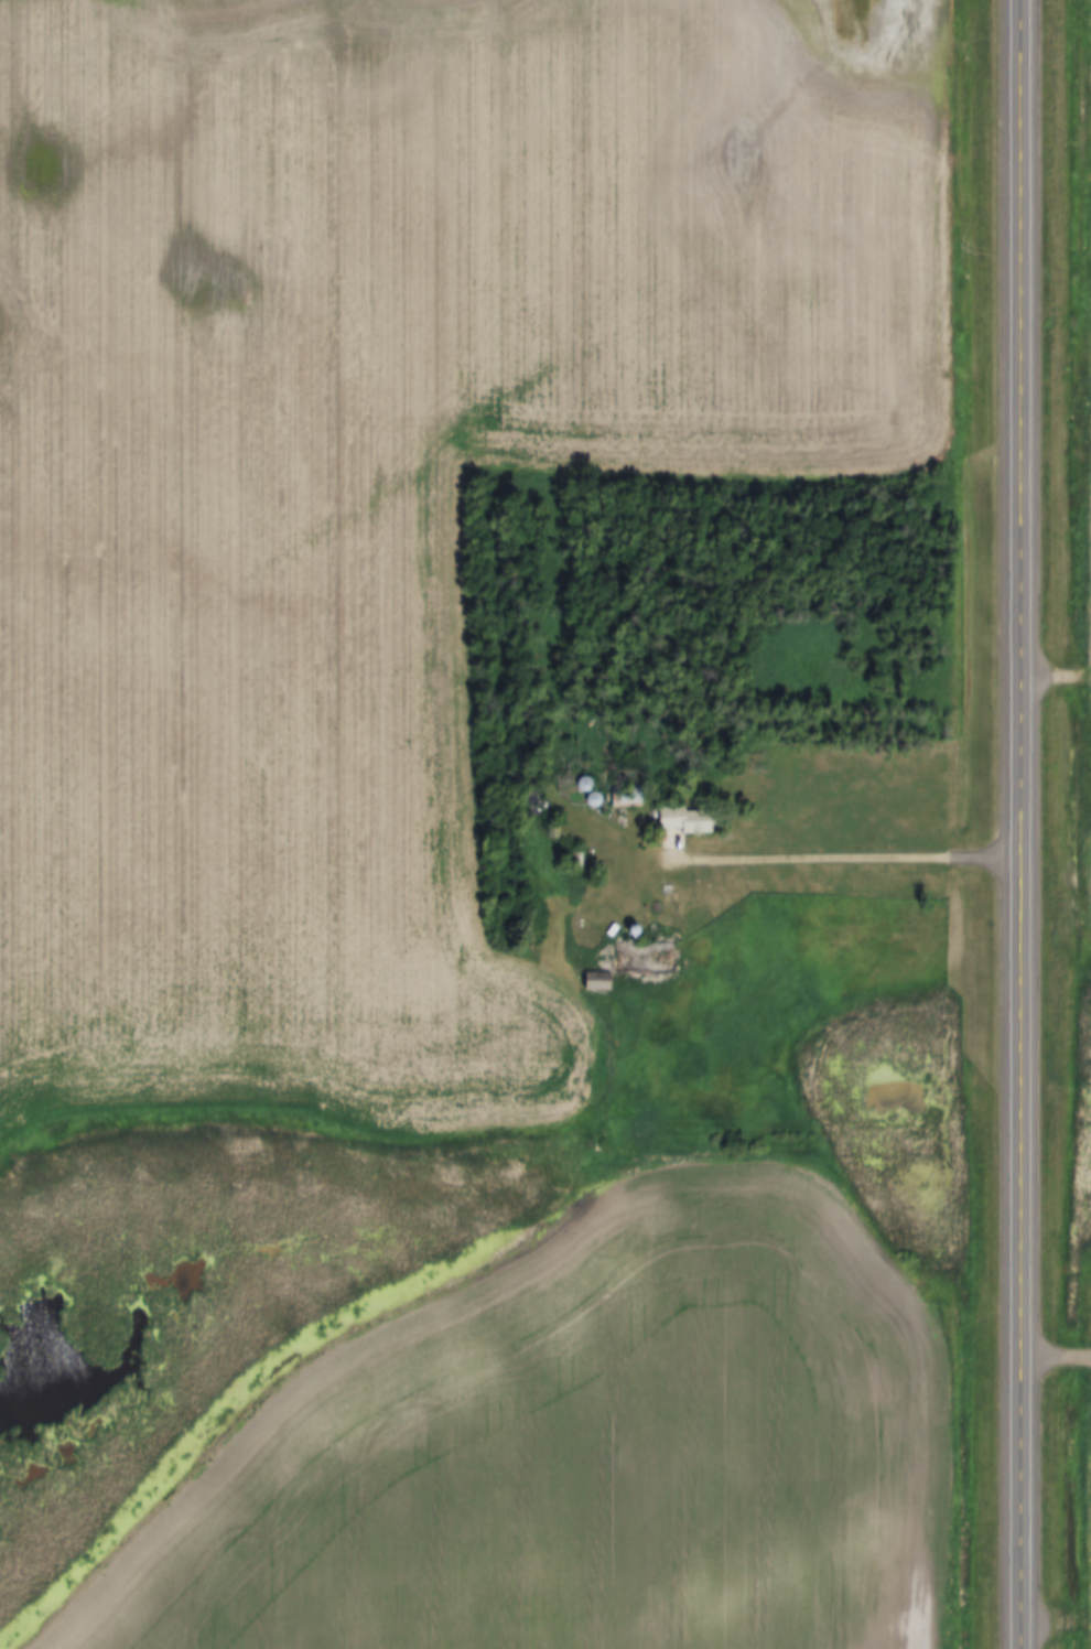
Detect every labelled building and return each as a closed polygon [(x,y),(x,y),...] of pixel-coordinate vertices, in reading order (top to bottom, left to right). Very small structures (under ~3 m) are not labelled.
[(647,794),(618,794),(618,808),(647,808),(647,794)] [(663,810),(663,834),(720,834),(720,810),(663,810)] [(618,975),(685,975),(685,944),(617,945),(618,973),(586,974),(586,992),(618,992),(618,975)]
